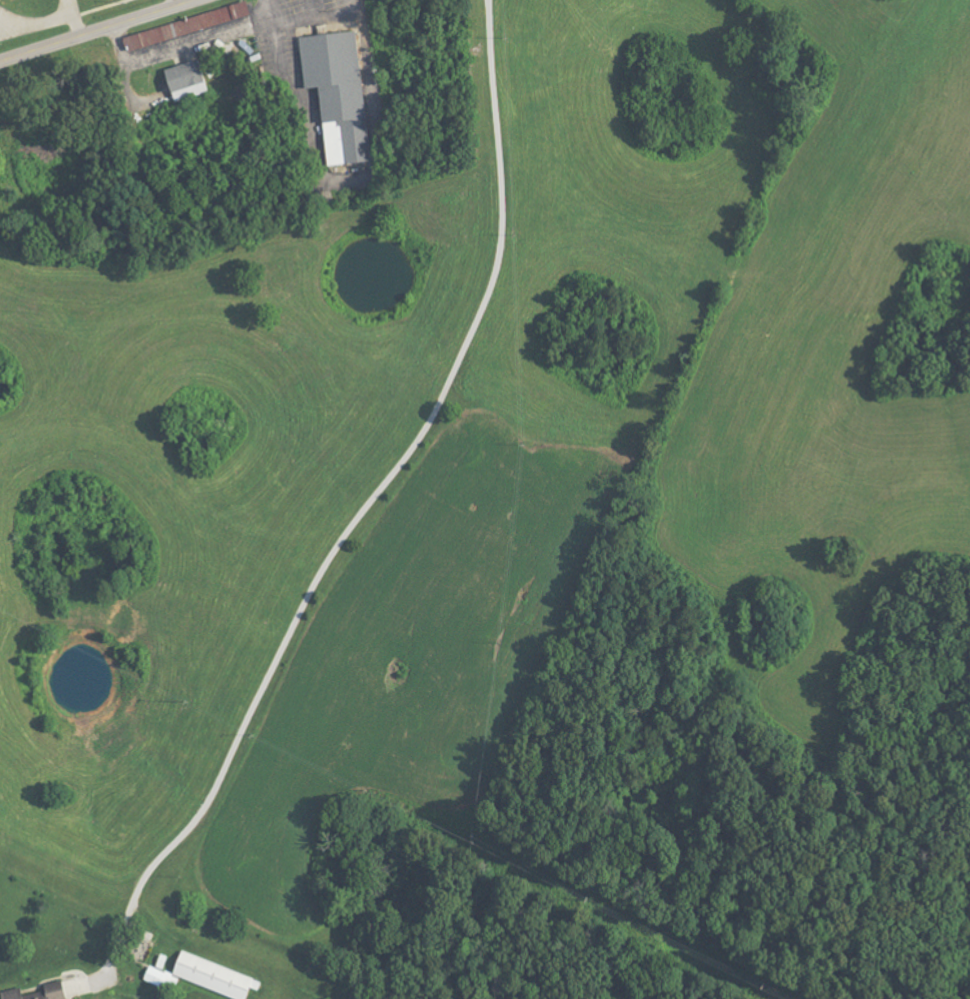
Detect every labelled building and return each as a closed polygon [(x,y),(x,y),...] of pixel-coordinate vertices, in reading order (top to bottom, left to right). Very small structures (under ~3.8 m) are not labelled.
[(254,17),(250,3),(127,36),(131,50),(254,17)] [(330,166),(375,162),(361,32),(303,37),(309,90),(322,88),(330,166)] [(168,70),(177,102),(213,92),(204,60),(168,70)] [(260,978),(185,954),(178,975),(153,967),(148,983),(178,992),(182,980),(241,998),(253,998),(260,978)] [(8,998),(72,998),(68,981),(49,985),(50,991),(26,996),(24,989),(7,993),(8,998)]
